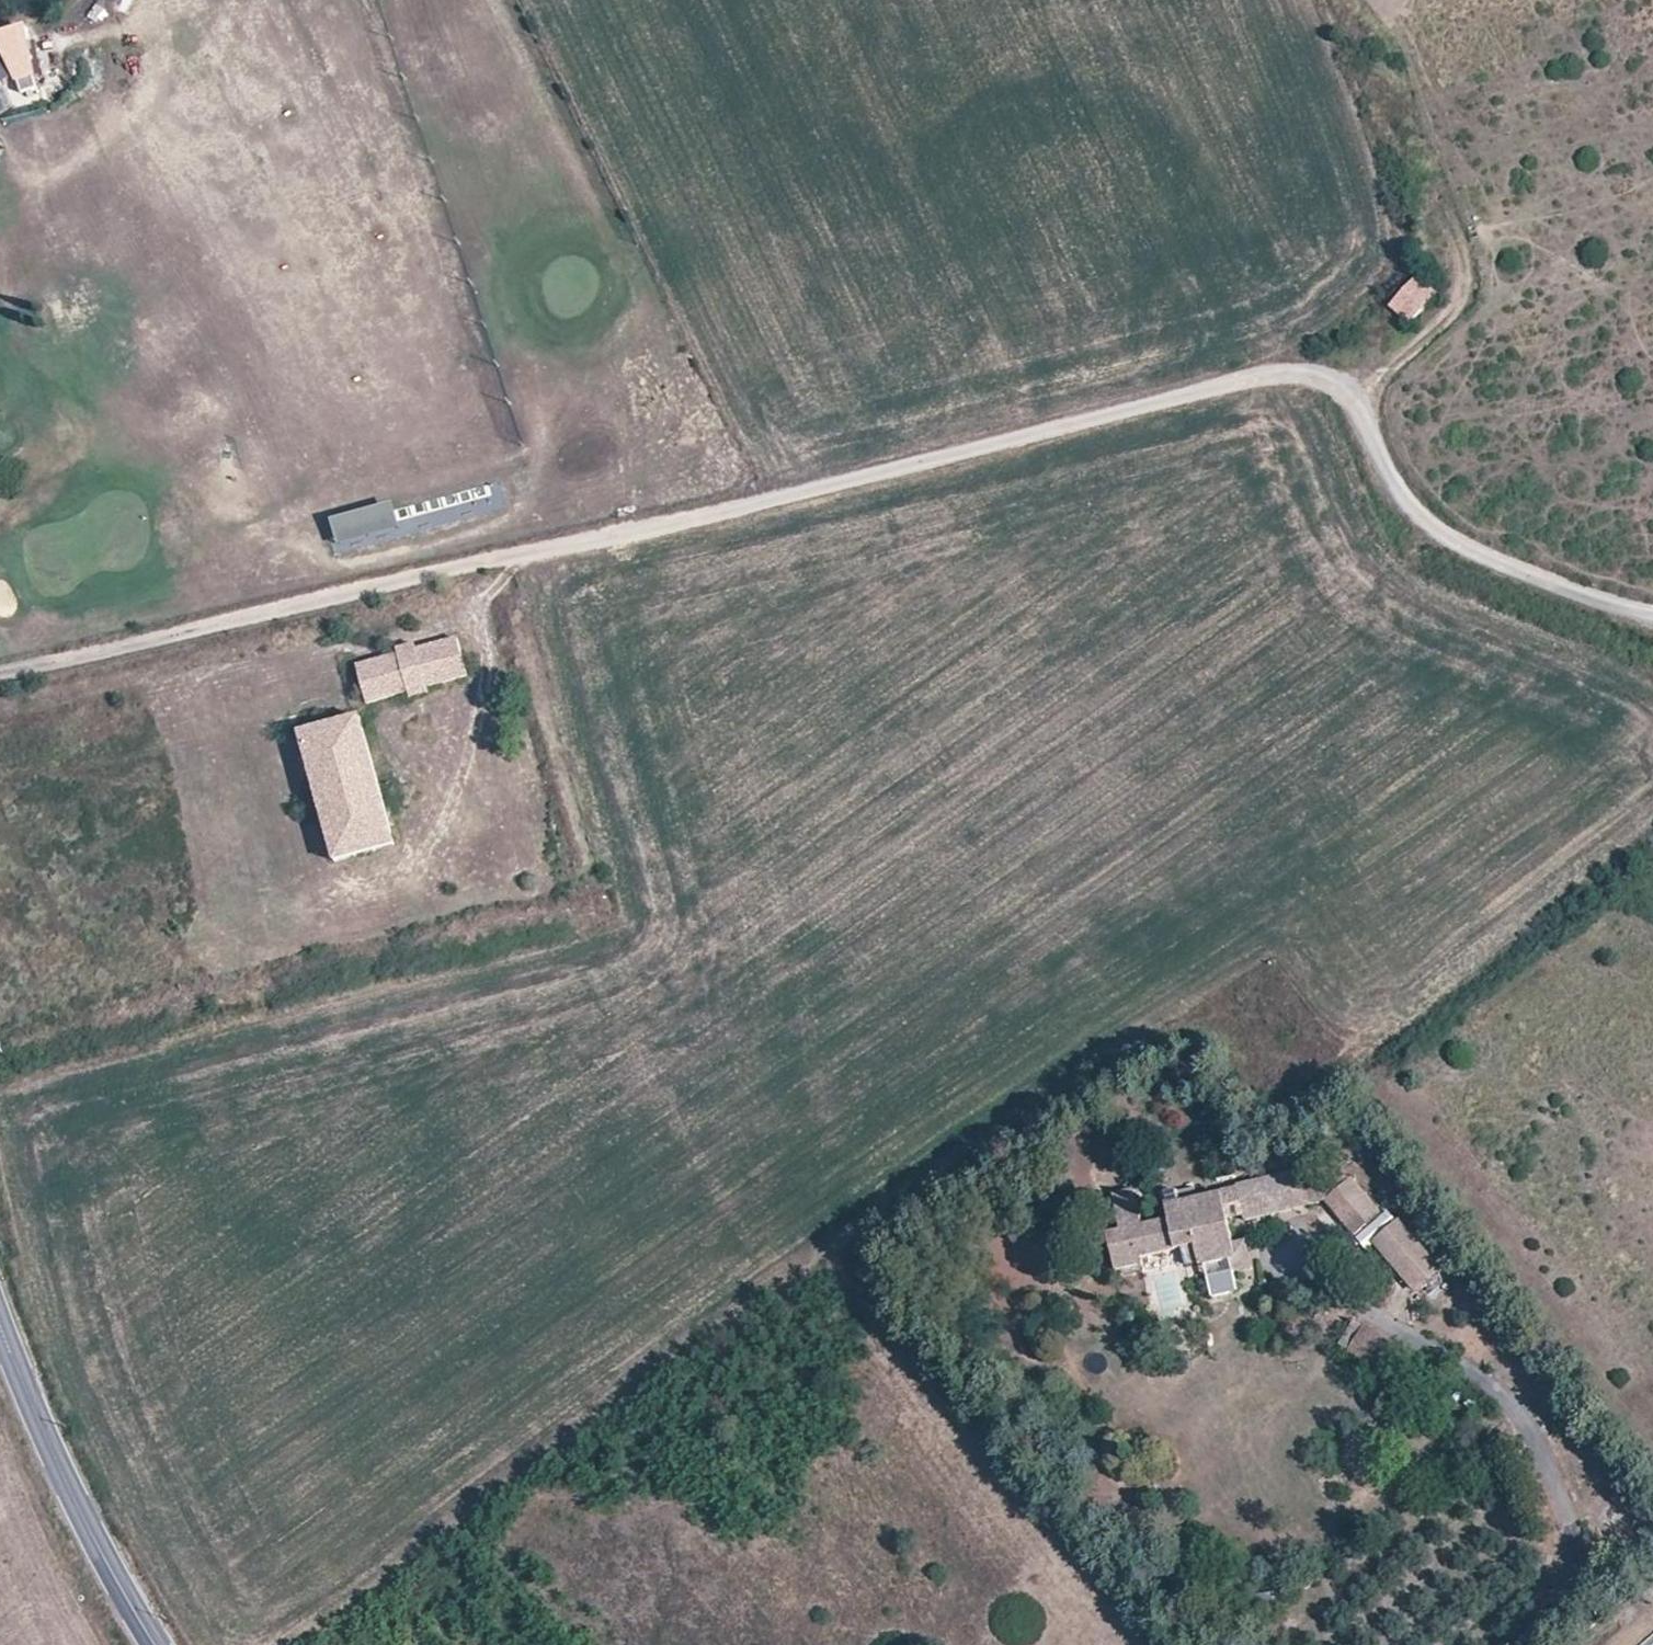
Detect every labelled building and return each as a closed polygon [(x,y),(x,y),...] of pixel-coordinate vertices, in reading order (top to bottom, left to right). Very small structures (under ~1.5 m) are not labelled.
[(0,31),(0,46),(15,77),(30,72),(24,23),(0,31)] [(30,72),(15,77),(22,95),(36,91),(30,72)] [(13,109),(5,86),(0,88),(0,114),(13,109)] [(1435,296),(1416,278),(1392,304),(1411,321),(1435,296)] [(393,507),(329,524),(336,547),(400,531),(393,507)] [(458,637),(356,664),(367,704),(469,677),(458,637)] [(363,714),(300,730),(333,858),(396,841),(363,714)] [(1361,1149),(1341,1119),(1315,1137),(1338,1168),(1361,1149)] [(1239,1183),(1239,1186),(1245,1212),(1247,1220),(1311,1204),(1303,1169),(1239,1183)] [(1381,1212),(1350,1176),(1322,1199),(1353,1236),(1381,1212)] [(1245,1212),(1239,1186),(1222,1191),(1228,1216),(1245,1212)] [(1228,1216),(1222,1191),(1167,1201),(1171,1215),(1143,1222),(1135,1187),(1113,1192),(1121,1229),(1108,1231),(1117,1269),(1144,1264),(1143,1255),(1184,1248),(1188,1263),(1201,1260),(1203,1267),(1207,1267),(1215,1289),(1229,1289),(1237,1283),(1233,1259),(1237,1257),(1233,1238),(1228,1216)] [(1440,1267),(1397,1217),(1369,1241),(1412,1291),(1440,1267)] [(1347,1351),(1375,1365),(1390,1336),(1362,1321),(1347,1351)]
